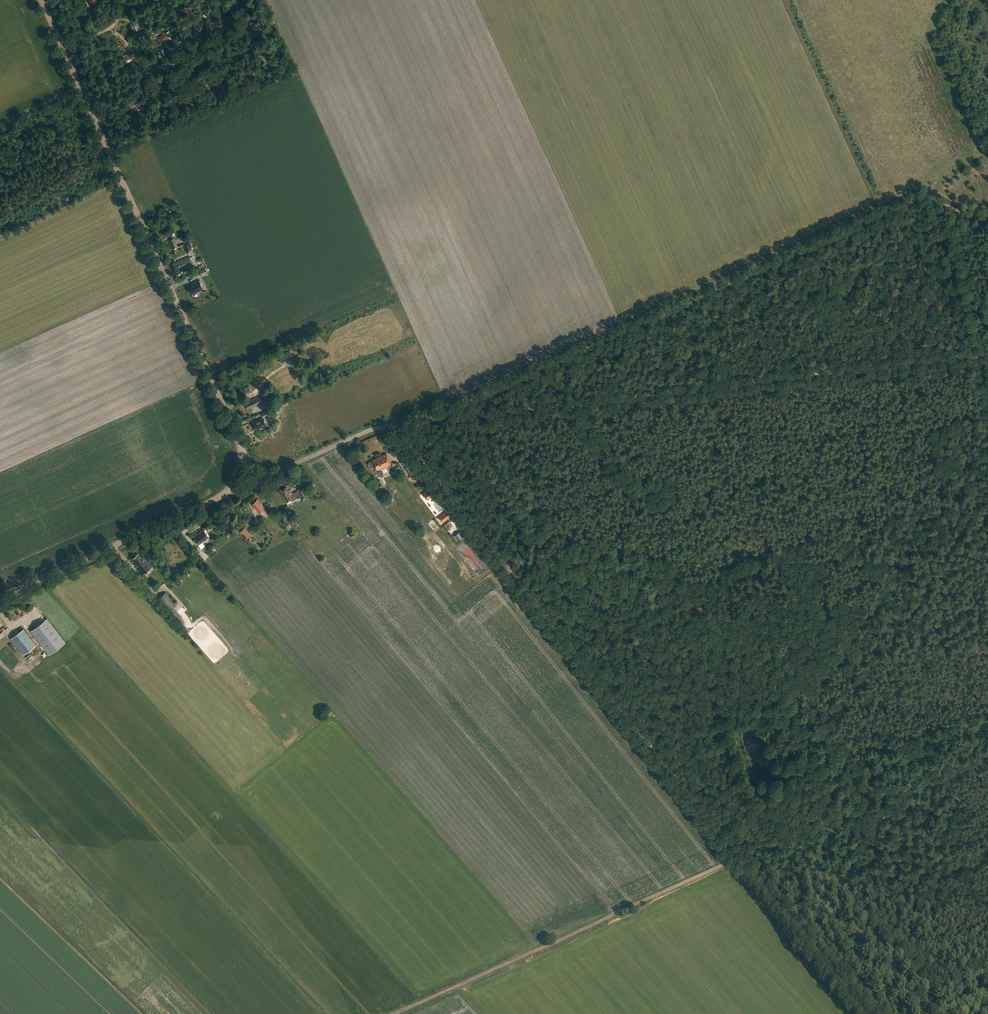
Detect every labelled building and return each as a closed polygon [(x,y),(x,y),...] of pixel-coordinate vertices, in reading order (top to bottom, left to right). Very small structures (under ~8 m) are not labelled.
[(181,1),(179,2),(178,1),(174,3),(177,9),(184,7),(181,1)] [(132,24),(136,32),(147,26),(142,16),(135,20),(136,22),(132,24)] [(250,23),(252,28),(260,26),(257,17),(247,21),(248,24),(250,23)] [(211,22),(218,35),(224,32),(221,27),(223,26),(221,22),(219,24),(217,20),(211,22)] [(158,38),(161,42),(169,35),(166,31),(158,38)] [(259,48),(260,56),(268,55),(267,47),(259,48)] [(125,55),(127,62),(134,59),(132,53),(129,54),(125,55)] [(189,64),(193,62),(195,65),(199,63),(196,57),(188,61),(189,64)] [(241,72),(243,79),(250,77),(249,74),(255,73),(253,68),(241,72)] [(157,81),(160,86),(170,81),(167,76),(157,81)] [(211,81),(213,86),(221,83),(219,78),(211,81)] [(187,98),(189,103),(193,101),(194,104),(199,102),(197,99),(198,99),(196,94),(187,98)] [(134,101),(138,110),(143,107),(140,98),(134,101)] [(174,237),(169,240),(173,249),(178,246),(174,237)] [(193,250),(190,241),(183,243),(187,253),(193,250)] [(176,261),(179,267),(181,267),(182,268),(192,264),(189,256),(176,261)] [(203,266),(198,268),(201,276),(207,274),(203,266)] [(188,286),(190,291),(191,290),(192,292),(203,287),(200,279),(190,283),(191,285),(188,286)] [(290,358),(290,360),(294,359),(290,350),(278,356),(281,362),(290,358)] [(244,402),(247,410),(252,408),(251,407),(254,406),(254,407),(257,405),(263,403),(260,396),(254,398),(244,402)] [(266,425),(263,417),(252,422),(255,429),(266,425)] [(408,450),(403,453),(408,460),(413,457),(408,450)] [(371,468),(375,466),(377,469),(391,464),(386,453),(378,456),(373,459),(373,460),(368,462),(368,463),(369,467),(371,468)] [(304,485),(297,489),(302,497),(307,495),(308,495),(304,485)] [(281,492),(286,502),(295,498),(291,488),(289,489),(288,486),(281,489),(282,492),(281,492)] [(423,494),(428,501),(436,494),(431,487),(423,494)] [(252,504),(260,514),(266,509),(258,499),(252,504)] [(437,516),(441,522),(451,515),(447,509),(437,516)] [(241,529),(240,528),(238,529),(240,531),(239,532),(246,539),(251,534),(244,527),(241,529)] [(193,537),(198,545),(209,537),(203,529),(193,537)] [(132,559),(133,561),(132,562),(134,565),(136,564),(137,566),(136,567),(142,575),(152,566),(152,565),(152,566),(144,556),(142,558),(138,553),(132,559)] [(173,607),(176,605),(165,593),(159,598),(169,610),(177,619),(180,615),(173,607)] [(13,611),(16,617),(25,612),(22,606),(13,611)] [(31,630),(49,654),(66,641),(47,617),(31,630)] [(23,628),(10,638),(23,654),(35,644),(23,628)]
